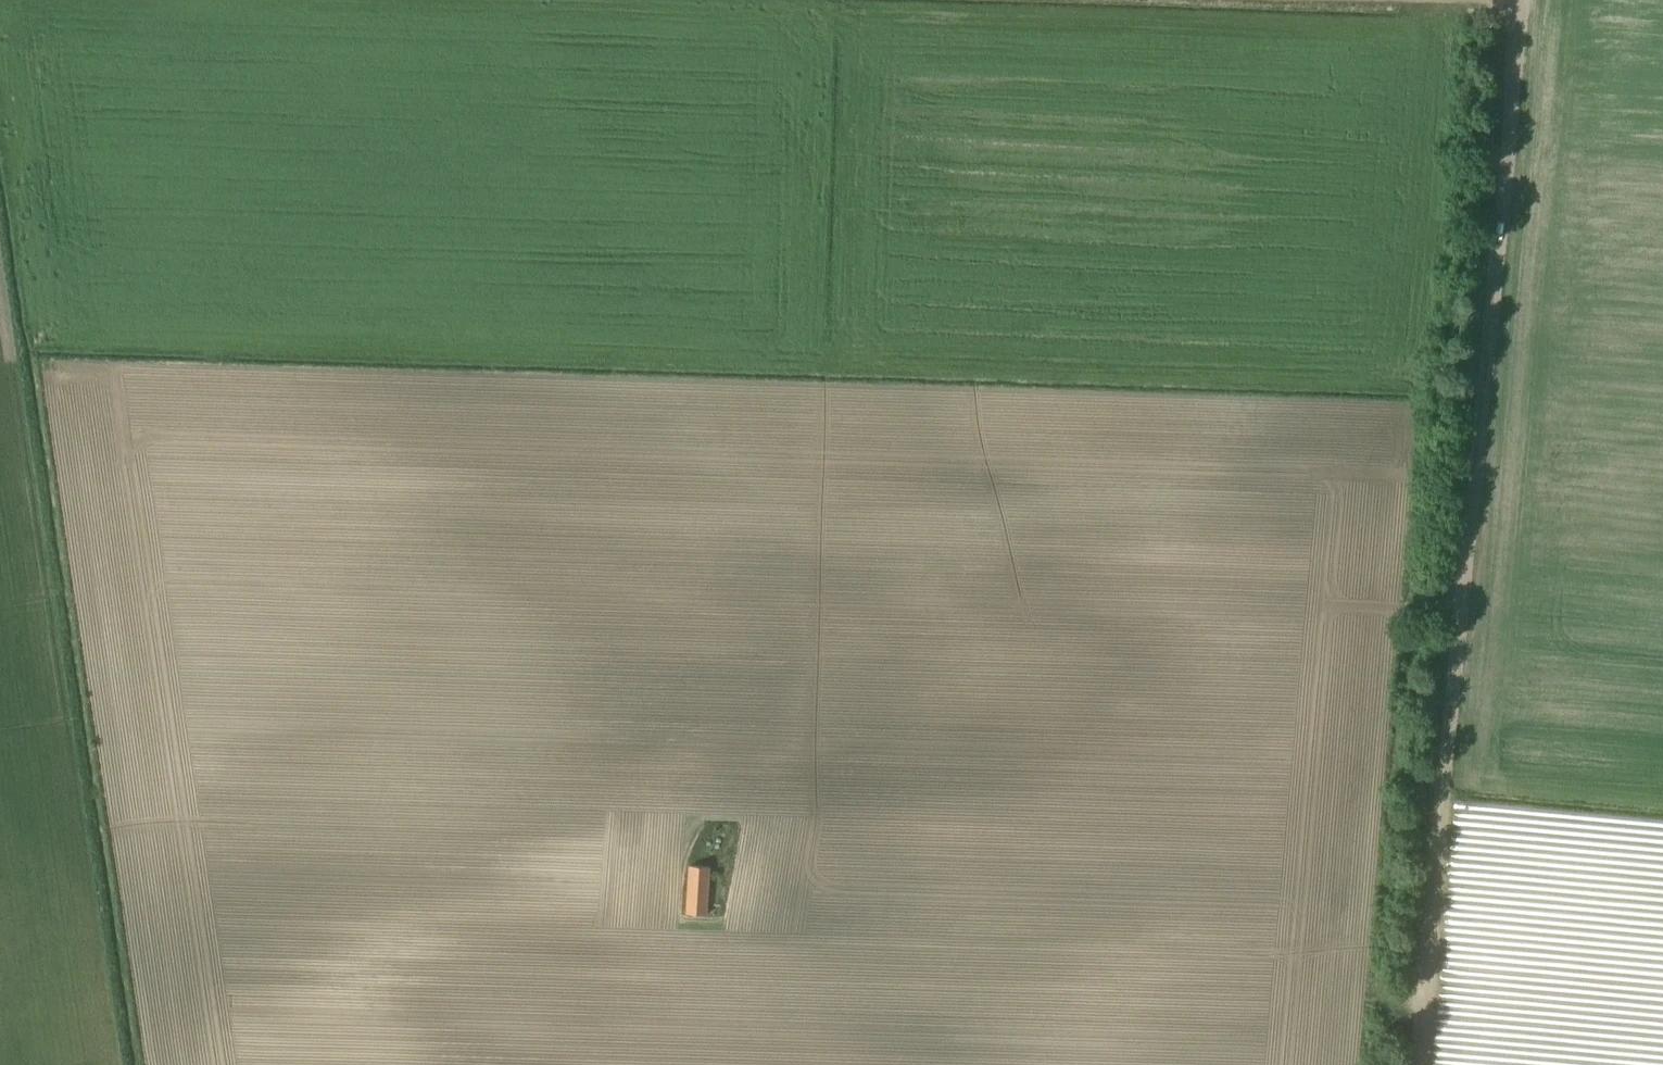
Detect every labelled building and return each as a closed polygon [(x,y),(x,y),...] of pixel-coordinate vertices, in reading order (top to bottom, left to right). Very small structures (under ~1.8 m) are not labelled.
[(708,915),(711,867),(687,866),(684,913),(708,915)]
